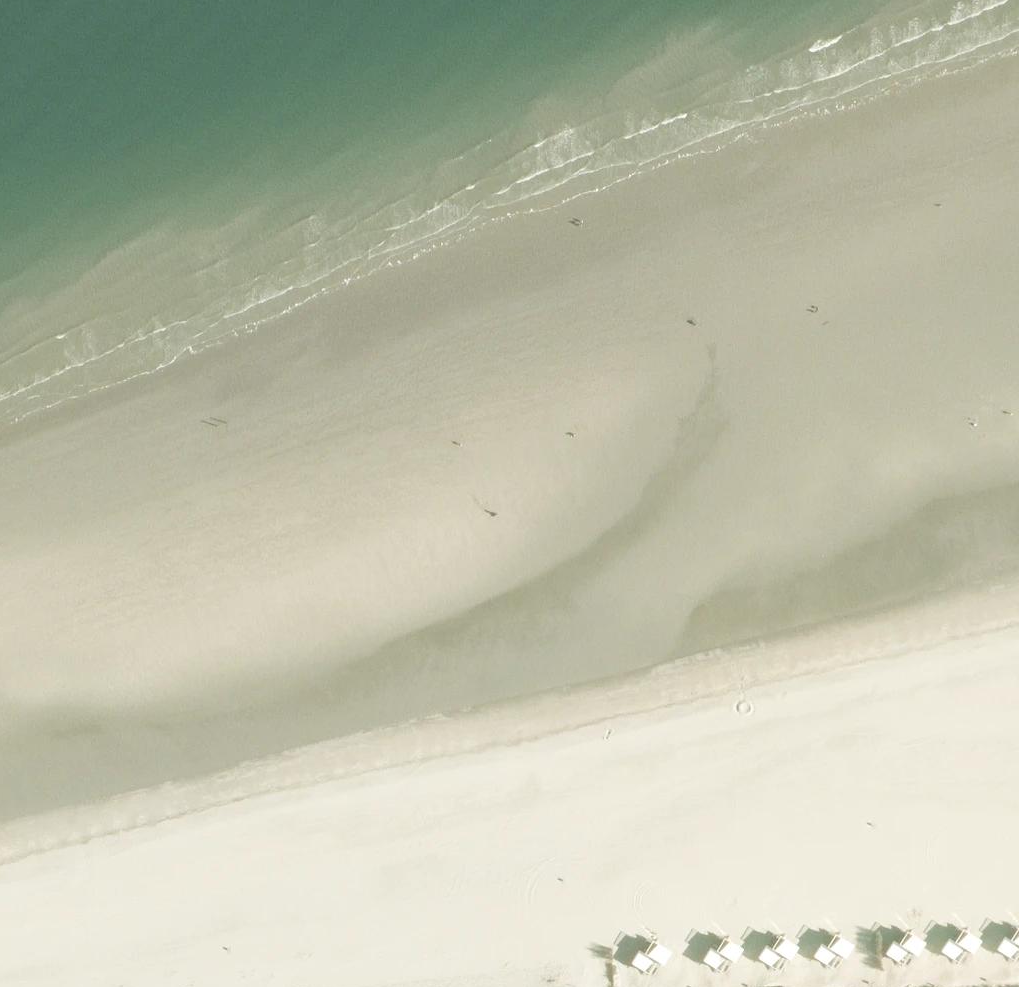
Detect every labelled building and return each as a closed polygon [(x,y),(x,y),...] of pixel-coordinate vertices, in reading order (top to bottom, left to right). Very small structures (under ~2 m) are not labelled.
[(1012,938),(1005,933),(996,949),(1016,960),(1018,955),(1018,926),(1012,938)] [(982,939),(962,928),(955,940),(948,936),(939,952),(959,963),(966,950),(973,954),(982,939)] [(926,942),(906,931),(899,943),(892,939),(883,955),(903,966),(910,953),(917,957),(926,942)] [(855,945),(836,933),(829,946),(821,941),(812,957),(832,968),(840,955),(847,959),(855,945)] [(800,946),(780,935),(773,947),(766,943),(756,958),(776,970),(784,957),(791,961),(800,946)] [(744,947),(725,936),(718,948),(710,944),(701,959),(721,971),(729,958),(736,962),(744,947)] [(673,951),(654,939),(646,952),(639,948),(630,963),(650,975),(658,962),(664,966),(673,951)] [(617,952),(598,941),(590,953),(583,949),(574,965),(594,976),(602,963),(608,967),(617,952)] [(562,955),(542,943),(535,956),(528,952),(519,967),(538,979),(546,966),(553,970),(562,955)] [(490,958),(470,946),(463,959),(456,955),(447,970),(467,982),(474,969),(481,973),(490,958)] [(378,961),(358,950),(351,962),(344,958),(334,973),(354,985),(362,972),(369,976),(378,961)]
